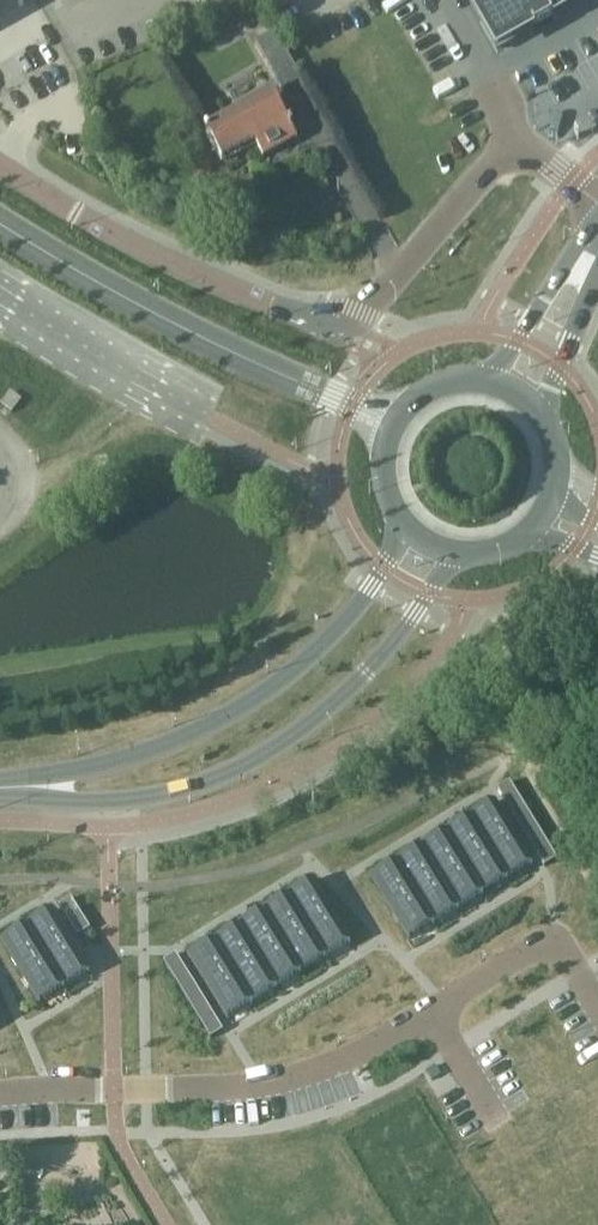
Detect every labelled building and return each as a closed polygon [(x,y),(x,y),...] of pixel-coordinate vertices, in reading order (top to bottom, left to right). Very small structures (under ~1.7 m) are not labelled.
[(498,49),(529,32),(530,34),(532,33),(528,26),(551,13),(555,20),(557,19),(556,16),(584,0),(471,0),(498,49)] [(272,94),(235,114),(204,131),(222,163),(254,144),(261,156),(295,136),(272,94)] [(11,392),(1,405),(12,414),(22,401),(11,392)] [(510,781),(498,789),(502,797),(515,789),(510,781)] [(515,789),(502,797),(507,804),(519,797),(515,789)] [(519,797),(507,804),(512,812),(524,805),(519,797)] [(470,817),(469,817),(488,848),(514,832),(495,801),(493,802),(494,805),(471,819),(470,817)] [(524,805),(512,812),(516,820),(529,812),(524,805)] [(529,812),(516,820),(521,828),(533,820),(529,812)] [(445,832),(464,863),(488,848),(469,817),(470,820),(447,834),(445,832)] [(533,820),(521,828),(526,835),(538,828),(533,820)] [(538,828),(526,835),(531,843),(543,835),(538,828)] [(421,847),(420,847),(439,878),(464,863),(445,832),(444,832),(445,835),(422,849),(421,847)] [(514,832),(488,848),(507,879),(508,878),(506,876),(530,862),(531,864),(533,863),(514,832)] [(543,835),(531,843),(535,851),(548,843),(543,835)] [(548,843),(535,851),(540,858),(552,851),(548,843)] [(396,862),(415,893),(439,878),(420,847),(421,850),(398,864),(396,862)] [(488,848),(464,863),(483,894),(483,893),(482,891),(505,877),(507,879),(488,848)] [(552,851),(540,858),(545,866),(557,858),(552,851)] [(372,877),(370,878),(389,909),(415,893),(396,862),(395,862),(396,865),(373,879),(372,877)] [(464,863),(439,878),(458,909),(459,909),(457,906),(481,892),(482,894),(483,894),(464,863)] [(439,878),(415,893),(434,924),(433,921),(456,907),(458,909),(439,878)] [(288,895),(287,896),(306,927),(332,911),(313,880),(311,881),(312,883),(289,898),(288,895)] [(415,893),(389,909),(408,940),(410,939),(408,936),(432,922),(433,924),(434,924),(415,893)] [(263,910),(263,911),(282,942),(306,927),(287,896),(288,899),(265,913),(263,910)] [(71,898),(59,905),(64,913),(76,906),(71,898)] [(76,906),(64,913),(69,921),(81,913),(76,906)] [(27,925),(26,926),(45,957),(70,941),(51,910),(50,911),(51,913),(28,928),(27,925)] [(239,925),(238,926),(257,957),(282,942),(263,911),(262,911),(263,913),(240,928),(239,925)] [(332,911),(306,927),(325,958),(326,957),(324,955),(348,941),(349,943),(351,942),(332,911)] [(81,913),(69,921),(73,929),(86,921),(81,913)] [(86,921),(73,929),(78,936),(90,929),(86,921)] [(2,940),(0,941),(20,972),(45,957),(26,926),(25,926),(27,928),(4,943),(2,940)] [(214,941),(233,972),(257,957),(238,926),(237,926),(239,929),(216,943),(214,941)] [(306,927),(282,942),(301,973),(301,972),(300,970),(323,956),(324,958),(325,958),(306,927)] [(70,941),(45,957),(64,988),(65,987),(63,985),(87,971),(88,973),(90,972),(70,941)] [(190,956),(188,957),(207,988),(233,972),(214,941),(213,941),(214,944),(191,958),(190,956)] [(282,942),(257,957),(276,988),(277,987),(275,985),(299,971),(300,973),(301,973),(282,942)] [(176,954),(164,961),(168,969),(181,961),(176,954)] [(45,957),(20,972),(39,1003),(40,1002),(39,1000),(62,986),(63,988),(64,988),(45,957)] [(257,957),(233,972),(252,1003),(252,1002),(251,1000),(274,986),(275,988),(276,988),(257,957)] [(181,961),(168,969),(173,977),(185,969),(181,961)] [(185,969),(173,977),(178,984),(190,977),(185,969)] [(233,972),(207,988),(226,1018),(228,1018),(226,1015),(250,1001),(251,1003),(252,1003),(233,972)] [(190,977),(178,984),(183,992),(195,984),(190,977)] [(195,984),(183,992),(187,1000),(200,992),(195,984)] [(200,992),(187,1000),(192,1007),(204,1000),(200,992)] [(204,1000),(192,1007),(197,1015),(209,1008),(204,1000)] [(209,1008),(197,1015),(201,1023),(214,1015),(209,1008)] [(214,1015),(201,1023),(206,1031),(219,1023),(214,1015)] [(219,1023),(206,1031),(211,1038),(223,1031),(219,1023)]
